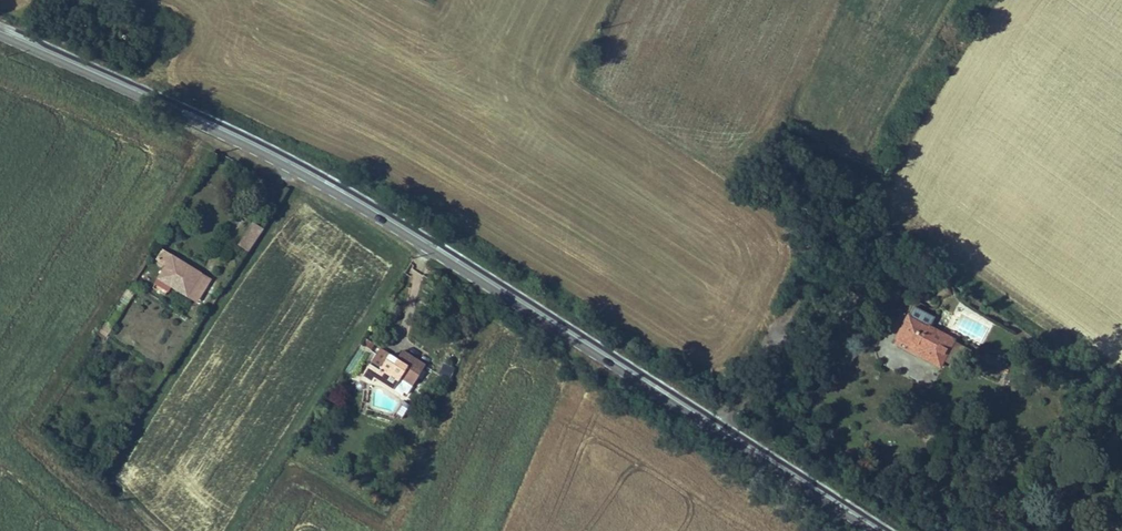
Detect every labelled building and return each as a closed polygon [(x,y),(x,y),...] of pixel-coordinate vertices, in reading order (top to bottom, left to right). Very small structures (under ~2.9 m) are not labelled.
[(242,244),(256,223),(247,216),(233,238),(242,244)] [(216,269),(166,241),(161,250),(171,256),(162,271),(202,294),(216,269)] [(936,349),(946,330),(920,315),(925,306),(906,296),(888,329),(909,340),(906,344),(931,358),(936,349)] [(955,335),(946,330),(936,349),(944,354),(955,335)] [(379,340),(361,369),(371,375),(373,372),(391,383),(398,370),(414,379),(426,356),(401,342),(396,350),(379,340)] [(444,362),(439,375),(450,379),(455,367),(444,362)] [(403,418),(409,404),(402,401),(396,416),(403,418)]
